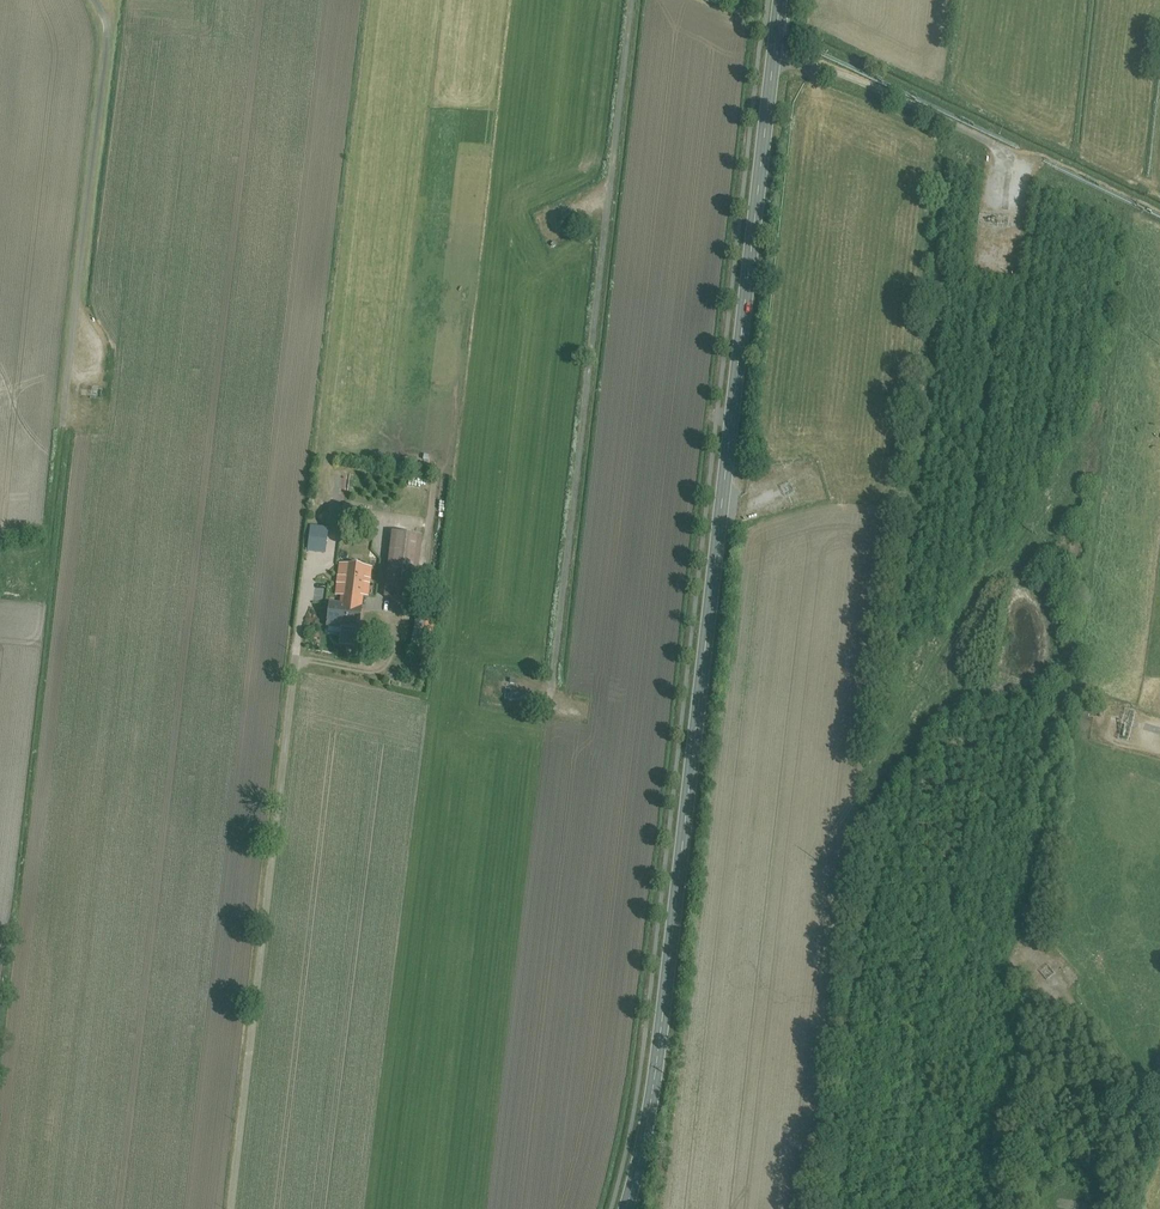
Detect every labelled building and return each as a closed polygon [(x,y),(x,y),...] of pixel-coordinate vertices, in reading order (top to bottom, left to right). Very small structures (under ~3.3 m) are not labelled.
[(407,595),(414,532),(390,529),(382,592),(407,595)] [(323,535),(300,532),(299,547),(321,550),(323,535)] [(367,596),(370,568),(340,565),(335,604),(331,604),(328,624),(342,626),(340,644),(356,646),(363,595),(367,596)]
